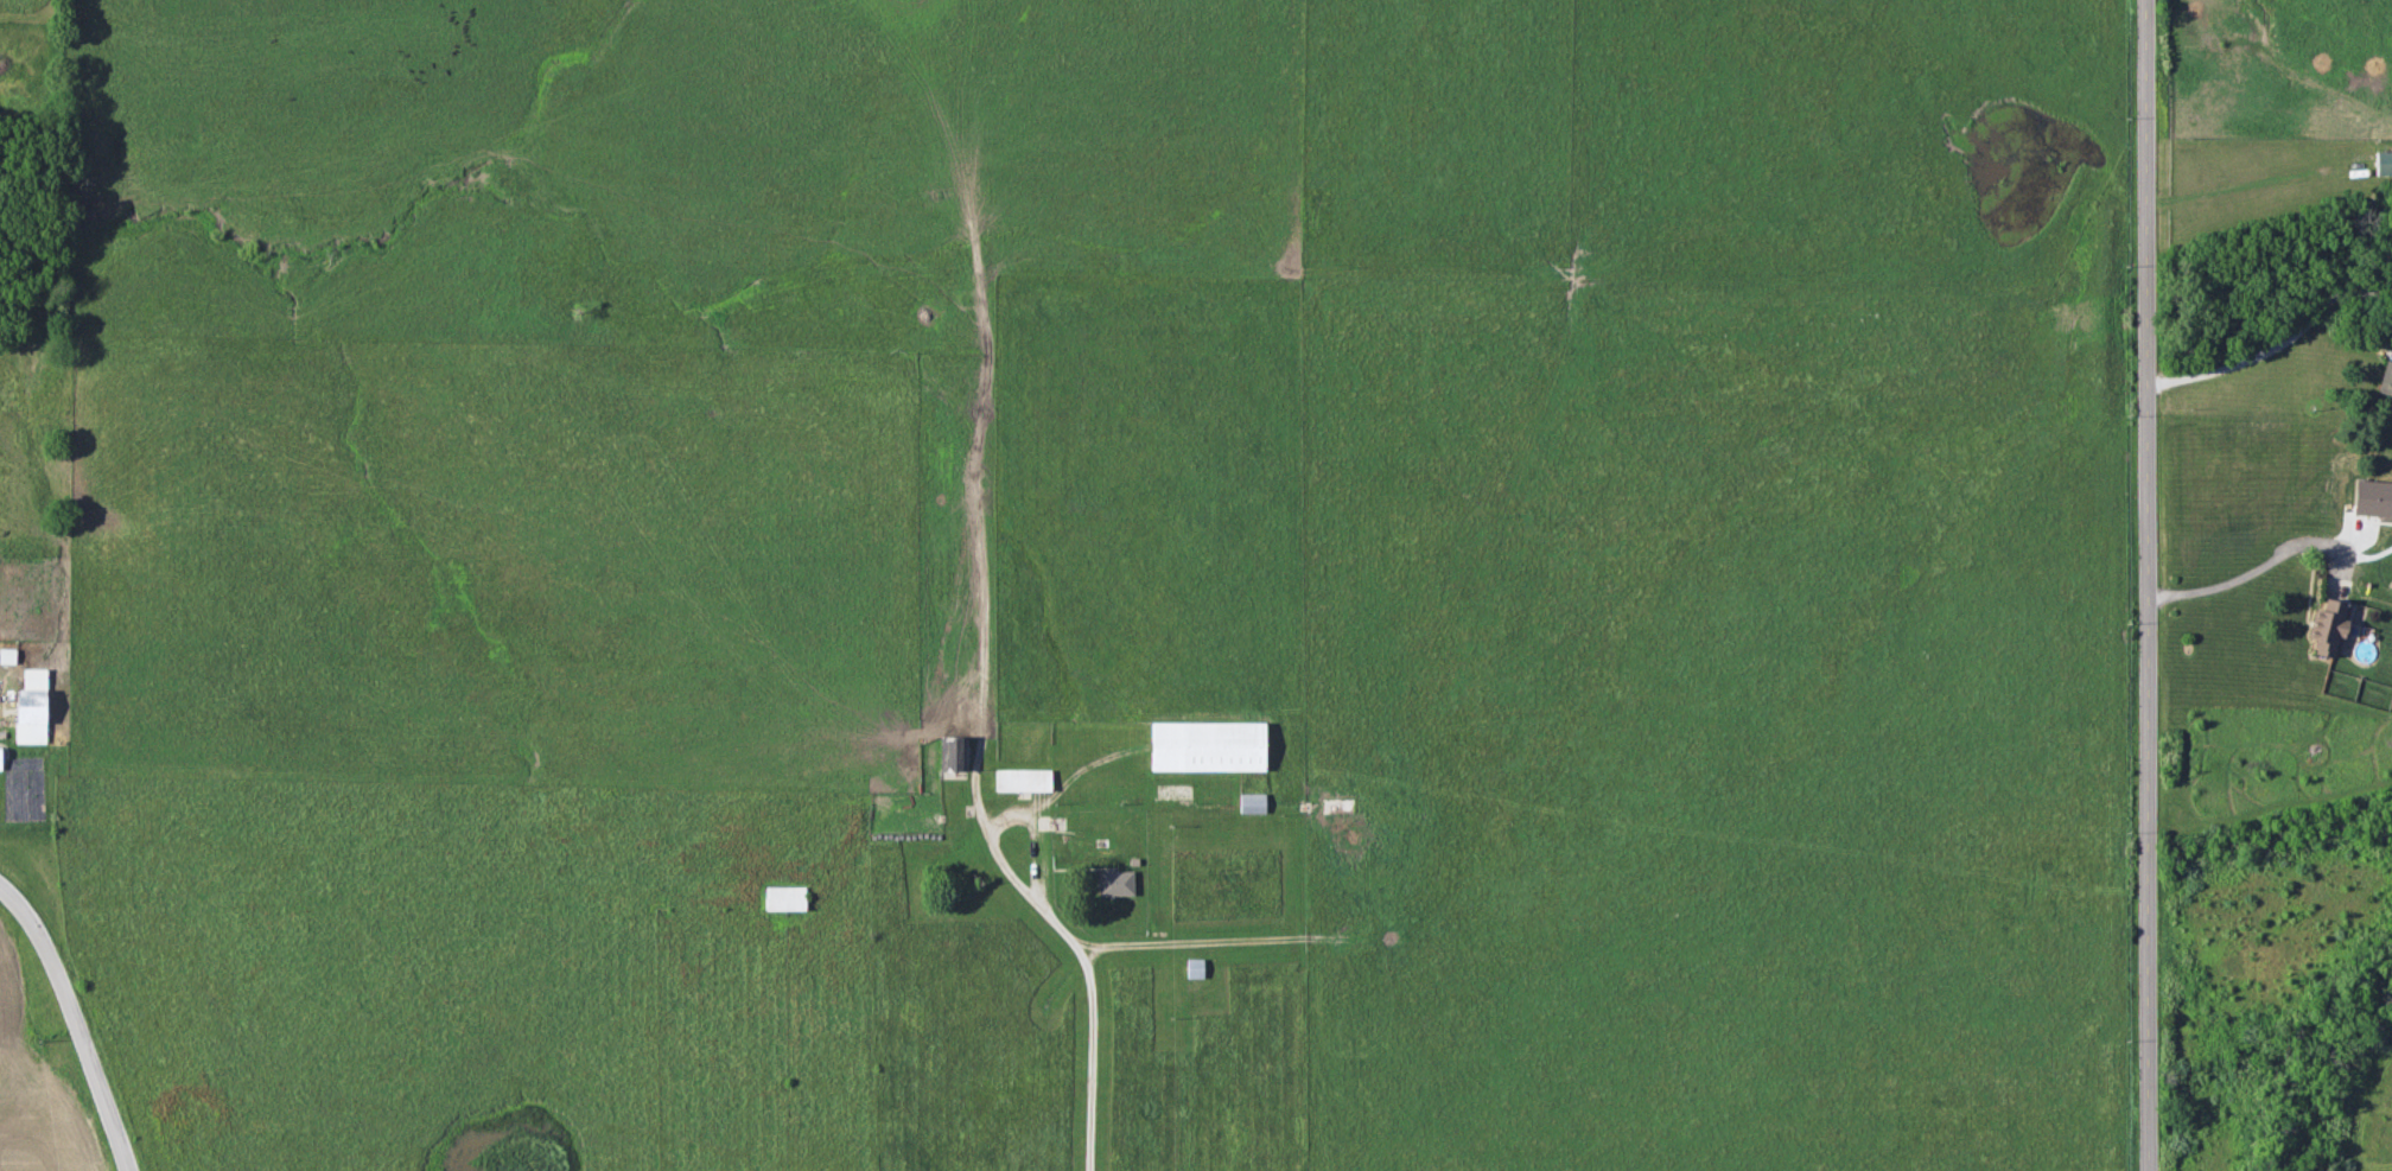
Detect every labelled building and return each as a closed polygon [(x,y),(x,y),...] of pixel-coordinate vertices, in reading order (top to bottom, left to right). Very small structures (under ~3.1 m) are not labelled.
[(2374,151),(2374,174),(2391,174),(2391,150),(2374,151)] [(2385,358),(2375,389),(2391,395),(2391,360),(2385,358)] [(2345,602),(2325,596),(2321,609),(2315,608),(2307,636),(2315,638),(2312,652),(2333,657),(2344,618),(2341,617),(2345,602)] [(0,648),(0,662),(14,662),(15,648),(0,648)] [(45,668),(23,668),(22,689),(16,688),(16,742),(45,742),(45,668)] [(1265,722),(1151,721),(1150,769),(1264,770),(1265,722)] [(964,769),(963,736),(941,737),(942,770),(964,769)] [(1050,790),(1050,768),(995,769),(995,790),(1050,790)] [(1239,812),(1264,812),(1264,792),(1239,793),(1239,812)] [(1098,895),(1133,894),(1133,870),(1097,870),(1098,895)] [(805,909),(805,885),(764,885),(764,908),(805,909)]
